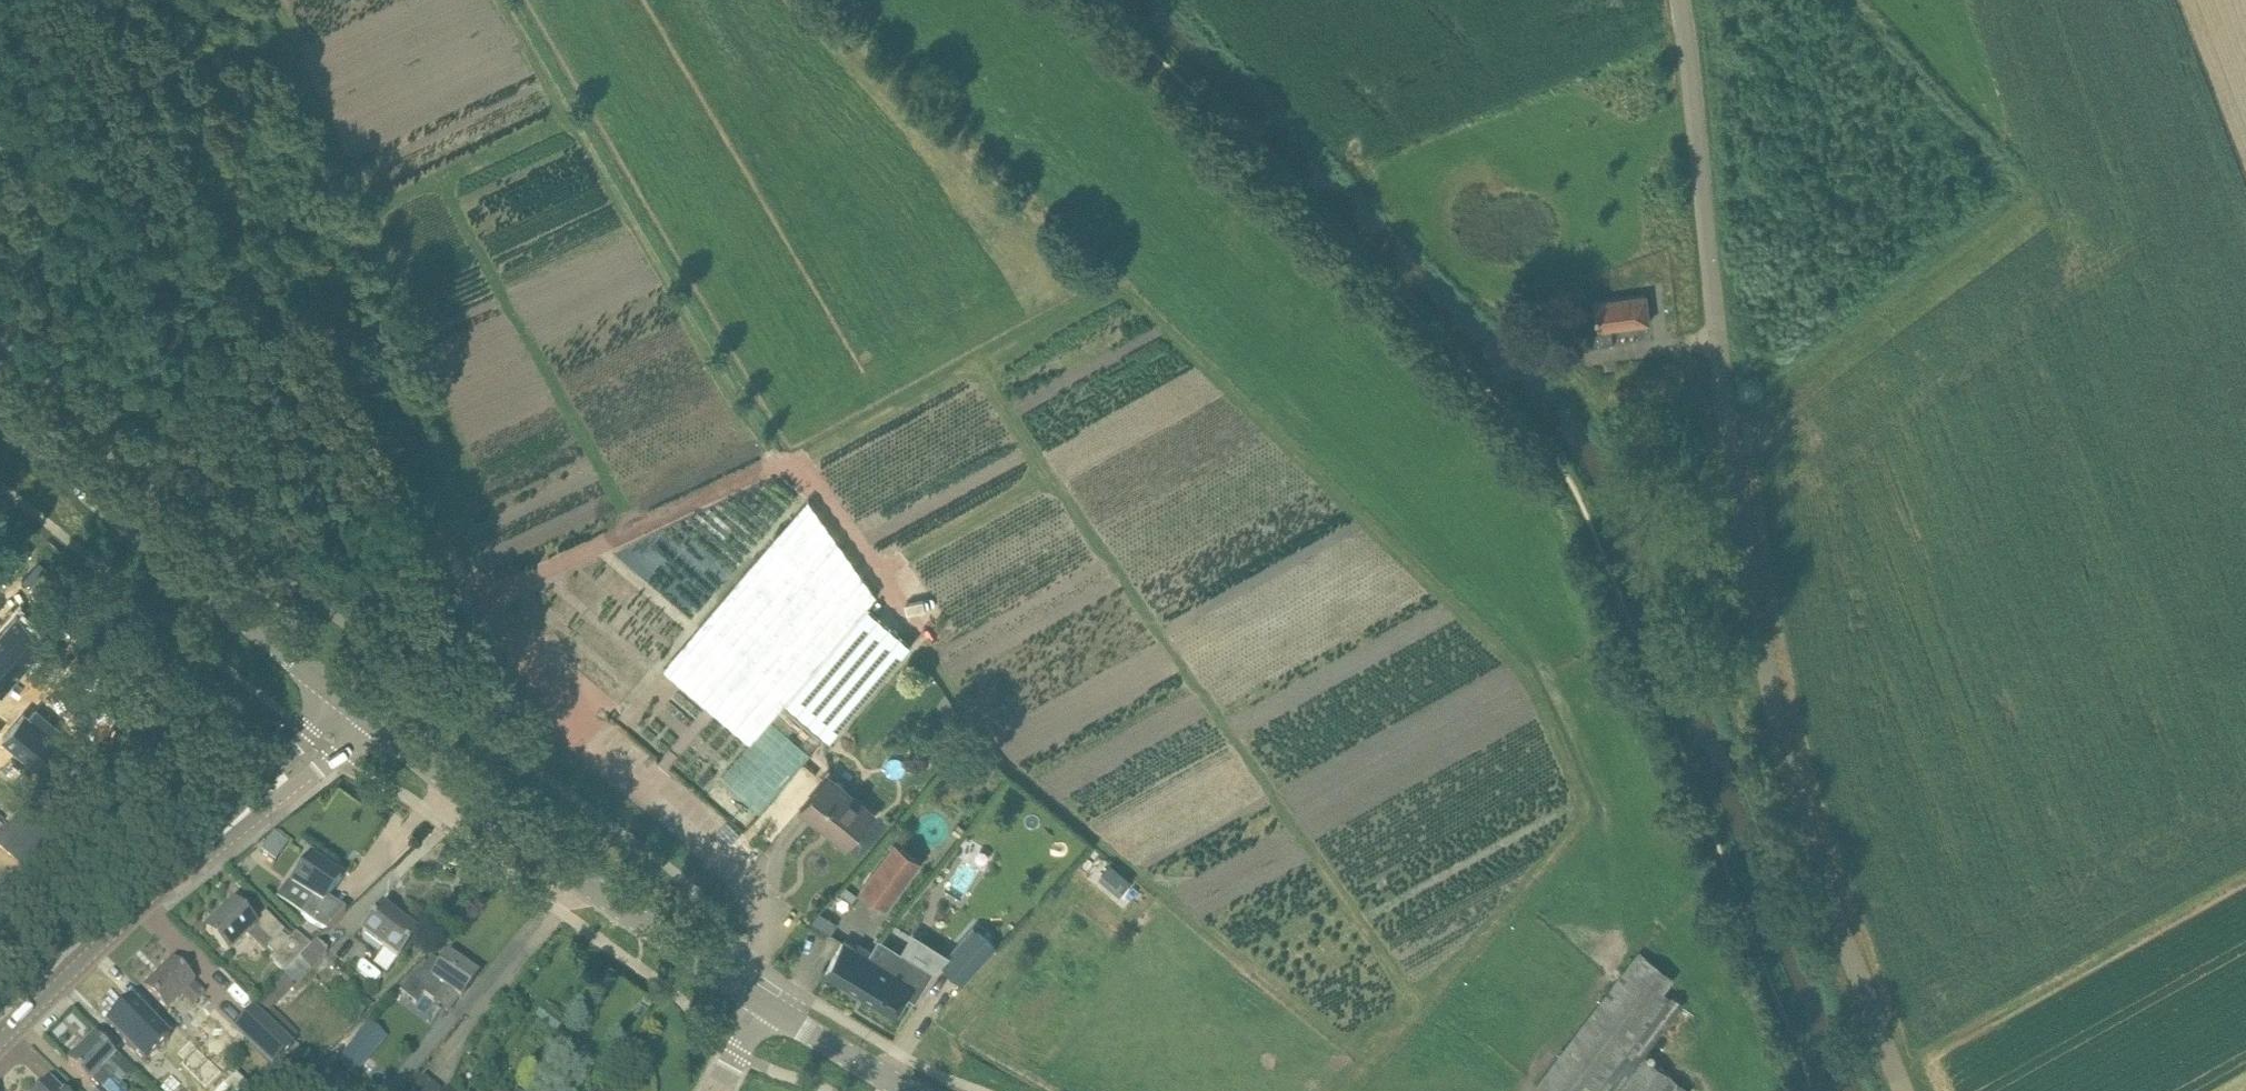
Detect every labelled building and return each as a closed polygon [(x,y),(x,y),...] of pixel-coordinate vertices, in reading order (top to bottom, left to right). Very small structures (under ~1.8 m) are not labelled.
[(1591,347),(1614,344),(1612,327),(1650,322),(1647,294),(1595,301),(1598,328),(1589,329),(1591,347)] [(810,500),(665,668),(751,743),(786,702),(830,740),(913,645),(868,606),(878,595),(810,500)] [(0,637),(0,694),(3,696),(49,642),(18,616),(0,637)] [(29,716),(24,711),(3,736),(54,779),(75,754),(52,735),(58,728),(35,709),(29,716)] [(826,778),(816,791),(801,808),(847,847),(876,813),(854,794),(850,799),(826,778)] [(21,814),(6,831),(38,858),(53,841),(21,814)] [(274,833),(261,851),(276,861),(289,843),(274,833)] [(923,861),(914,854),(896,841),(861,890),(888,909),(923,861)] [(292,884),(313,899),(302,915),(326,932),(346,913),(327,900),(341,880),(310,858),(292,884)] [(1111,863),(1101,875),(1122,893),(1133,881),(1111,863)] [(253,924),(233,904),(206,930),(229,953),(247,935),(264,952),(267,949),(273,955),(270,959),(284,973),(299,959),(311,947),(296,932),(288,940),(282,934),(285,931),(266,911),(253,924)] [(382,909),(362,938),(397,963),(418,934),(382,909)] [(830,937),(838,923),(819,911),(811,925),(830,937)] [(974,927),(942,963),(964,982),(996,946),(974,927)] [(880,961),(886,965),(889,959),(859,941),(856,947),(844,940),(825,972),(860,993),(880,961)] [(311,947),(299,959),(311,970),(329,952),(317,941),(311,947)] [(1692,1090),(1646,1054),(1685,1003),(1673,994),(1671,996),(1665,991),(1676,977),(1640,950),(1537,1084),(1547,1090),(1691,1090),(1692,1090)] [(432,956),(419,974),(405,994),(419,1004),(426,994),(448,1010),(458,996),(461,998),(477,976),(448,956),(443,964),(432,956)] [(205,993),(188,976),(172,960),(146,986),(168,1009),(182,995),(192,1006),(205,993)] [(915,982),(886,965),(880,961),(860,993),(895,1014),(915,982)] [(192,1007),(201,1018),(215,1007),(207,996),(192,1007)] [(132,1001),(108,1024),(146,1062),(169,1039),(132,1001)] [(255,1009),(236,1028),(275,1066),(293,1047),(255,1009)] [(368,1022),(336,1061),(354,1075),(386,1038),(368,1022)] [(203,1051),(223,1069),(240,1049),(220,1031),(203,1051)] [(110,1054),(94,1038),(69,1063),(90,1085),(91,1083),(99,1090),(128,1090),(128,1089),(122,1082),(130,1074),(110,1054)] [(219,1090),(252,1090),(236,1075),(219,1090)] [(50,1080),(39,1090),(61,1090),(50,1080)] [(314,1090),(332,1090),(322,1082),(314,1090)]
